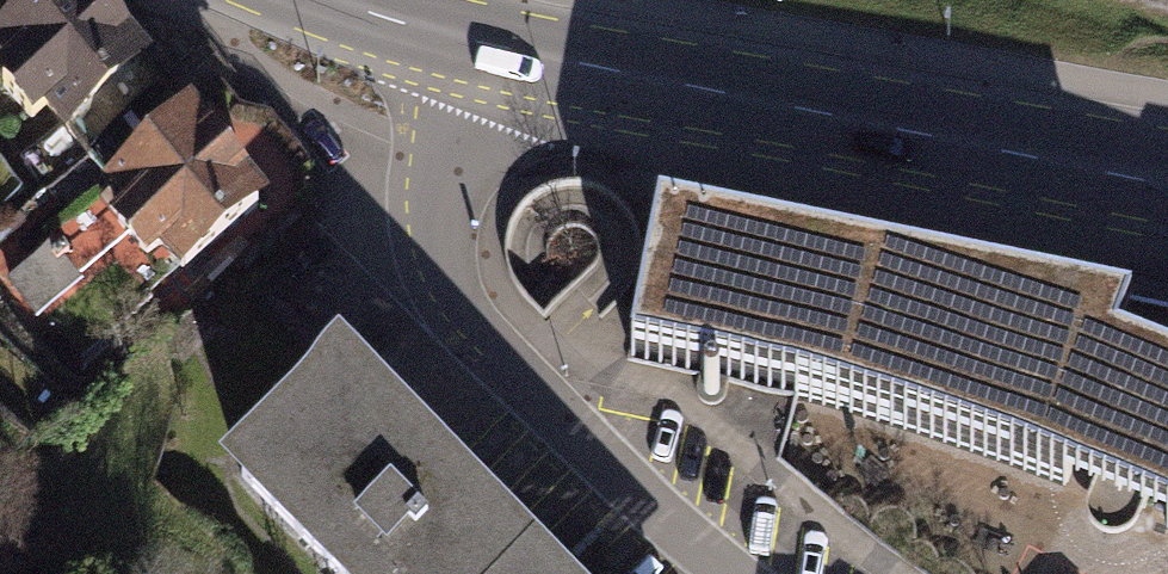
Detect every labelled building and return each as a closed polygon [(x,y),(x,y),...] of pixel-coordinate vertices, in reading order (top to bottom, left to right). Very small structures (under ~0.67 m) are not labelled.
[(3,76),(43,124),(56,113),(66,124),(75,135),(151,74),(163,64),(111,0),(45,0),(2,35),(4,55),(14,67),(3,76)] [(0,227),(0,287),(65,367),(185,271),(190,277),(279,205),(203,111),(190,121),(151,74),(75,135),(66,124),(21,161),(45,191),(0,227)] [(655,216),(625,356),(1167,531),(1167,321),(1126,312),(655,216)] [(212,475),(309,573),(548,573),(333,356),(212,475)]
